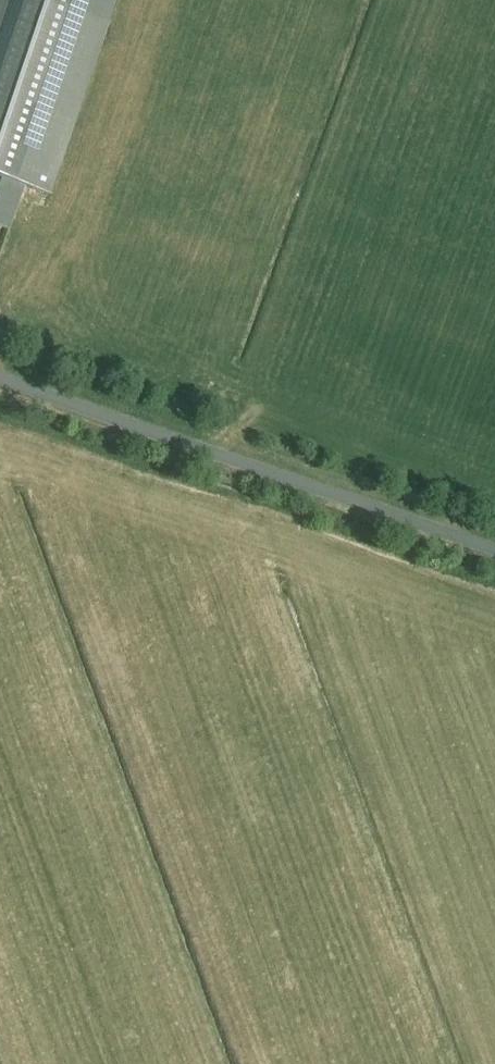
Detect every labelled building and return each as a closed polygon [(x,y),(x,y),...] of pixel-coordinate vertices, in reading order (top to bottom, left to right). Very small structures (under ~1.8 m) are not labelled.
[(43,194),(50,196),(117,0),(0,0),(0,179),(43,194)]
